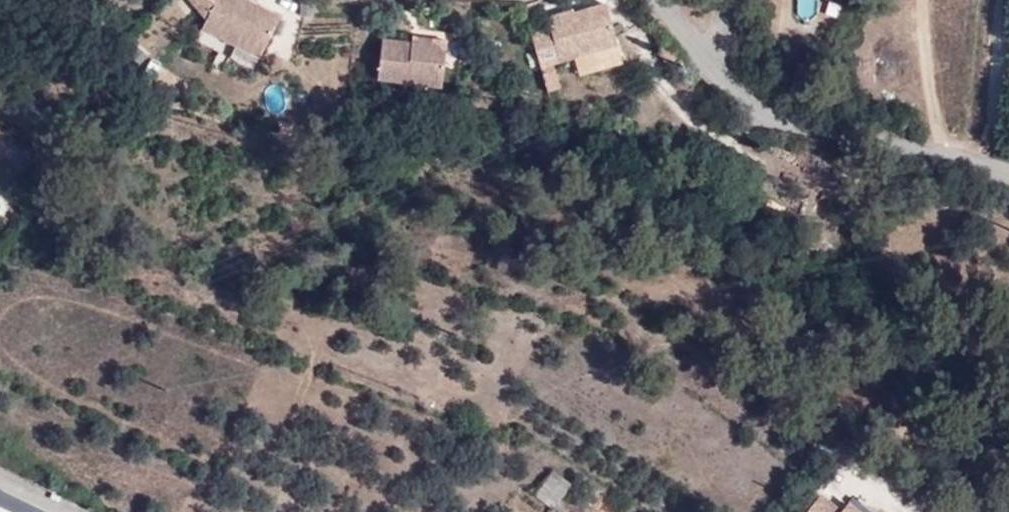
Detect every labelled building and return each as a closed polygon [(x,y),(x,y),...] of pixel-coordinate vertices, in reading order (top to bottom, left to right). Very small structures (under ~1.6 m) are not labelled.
[(145,20),(168,41),(161,54),(219,81),(239,40),(185,16),(170,0),(164,0),(145,20)] [(798,17),(815,16),(814,0),(797,0),(798,17)] [(503,53),(505,87),(582,65),(570,27),(511,41),(514,47),(510,49),(511,51),(503,53)] [(374,61),(373,71),(408,76),(409,65),(374,61)] [(408,76),(373,71),(341,67),(338,109),(402,116),(408,76)] [(571,485),(554,472),(536,497),(553,509),(571,485)] [(808,511),(839,511),(821,496),(808,511)]
